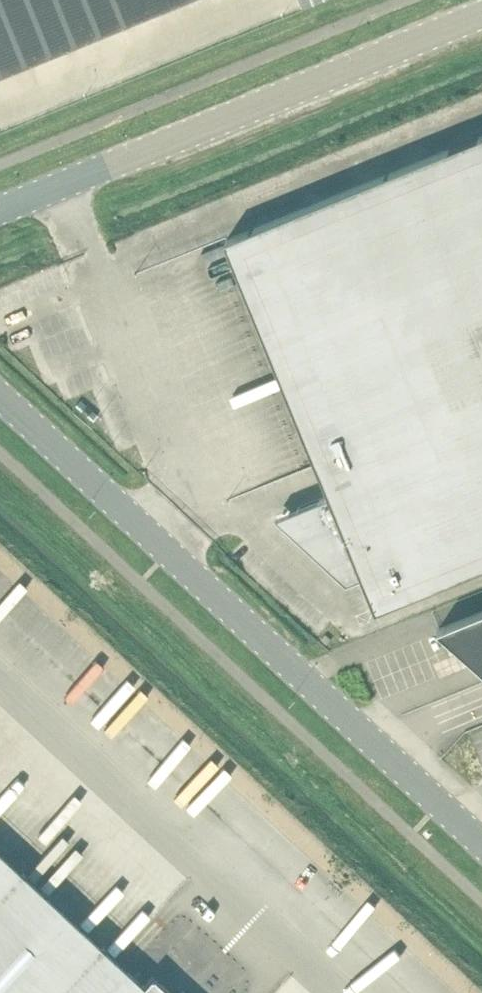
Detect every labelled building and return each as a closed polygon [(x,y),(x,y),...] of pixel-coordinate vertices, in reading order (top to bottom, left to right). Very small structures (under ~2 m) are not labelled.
[(176,0),(0,0),(0,72),(176,0)] [(56,88),(46,60),(0,76),(0,108),(56,88)] [(481,566),(481,135),(226,239),(330,494),(276,516),(348,582),(363,576),(377,609),(481,566)] [(439,628),(481,666),(481,610),(439,628)] [(113,700),(120,707),(144,685),(137,678),(113,700)] [(306,864),(323,848),(316,841),(299,857),(306,864)] [(61,878),(91,849),(83,842),(54,870),(61,878)] [(0,852),(0,992),(171,992),(152,975),(143,985),(0,852)] [(108,921),(116,929),(148,893),(140,886),(108,921)]
